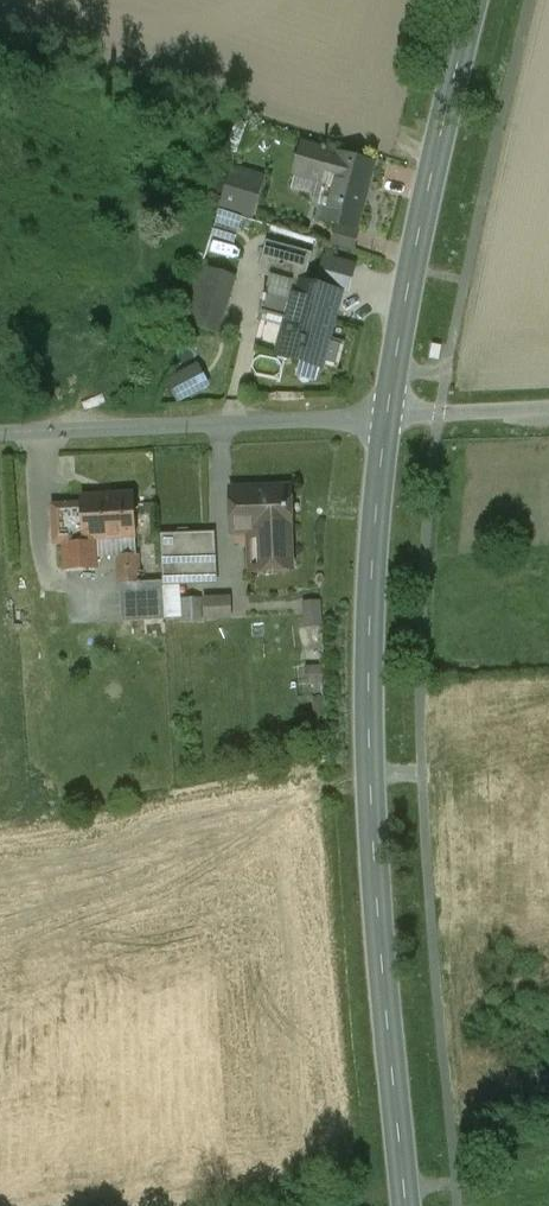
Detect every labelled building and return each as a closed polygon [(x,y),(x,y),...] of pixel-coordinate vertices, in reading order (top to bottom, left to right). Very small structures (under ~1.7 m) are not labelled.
[(374,162),(304,143),(296,173),(334,183),(324,219),(357,228),(374,162)] [(250,180),(230,173),(220,206),(248,215),(258,183),(250,180)] [(313,252),(267,240),(258,272),(270,276),(271,273),(299,281),(299,280),(305,282),(313,252)] [(356,261),(324,254),(317,283),(350,290),(356,261)] [(235,276),(201,266),(195,284),(229,295),(235,276)] [(305,282),(299,280),(299,281),(271,273),(270,276),(261,311),(289,319),(280,354),(321,365),(340,291),(305,282)] [(229,295),(195,284),(184,321),(218,331),(229,295)] [(198,365),(169,381),(178,398),(190,391),(192,396),(210,387),(198,365)] [(289,486),(233,488),(234,531),(261,530),(262,567),(292,566),(289,486)] [(134,494),(82,497),(82,504),(84,537),(95,537),(136,534),(134,494)] [(82,504),(54,506),(55,527),(64,526),(66,567),(96,566),(95,537),(84,537),(82,504)] [(203,531),(161,533),(163,580),(163,581),(206,579),(203,531)] [(137,554),(119,554),(121,583),(138,582),(138,581),(137,554)] [(138,582),(121,583),(123,621),(165,619),(163,581),(163,580),(138,581),(138,582)] [(200,597),(180,598),(180,622),(200,621),(200,597)] [(229,597),(205,598),(206,617),(230,616),(229,597)] [(320,601),(305,602),(306,625),(321,624),(320,601)] [(323,666),(309,666),(309,682),(323,682),(323,666)]
